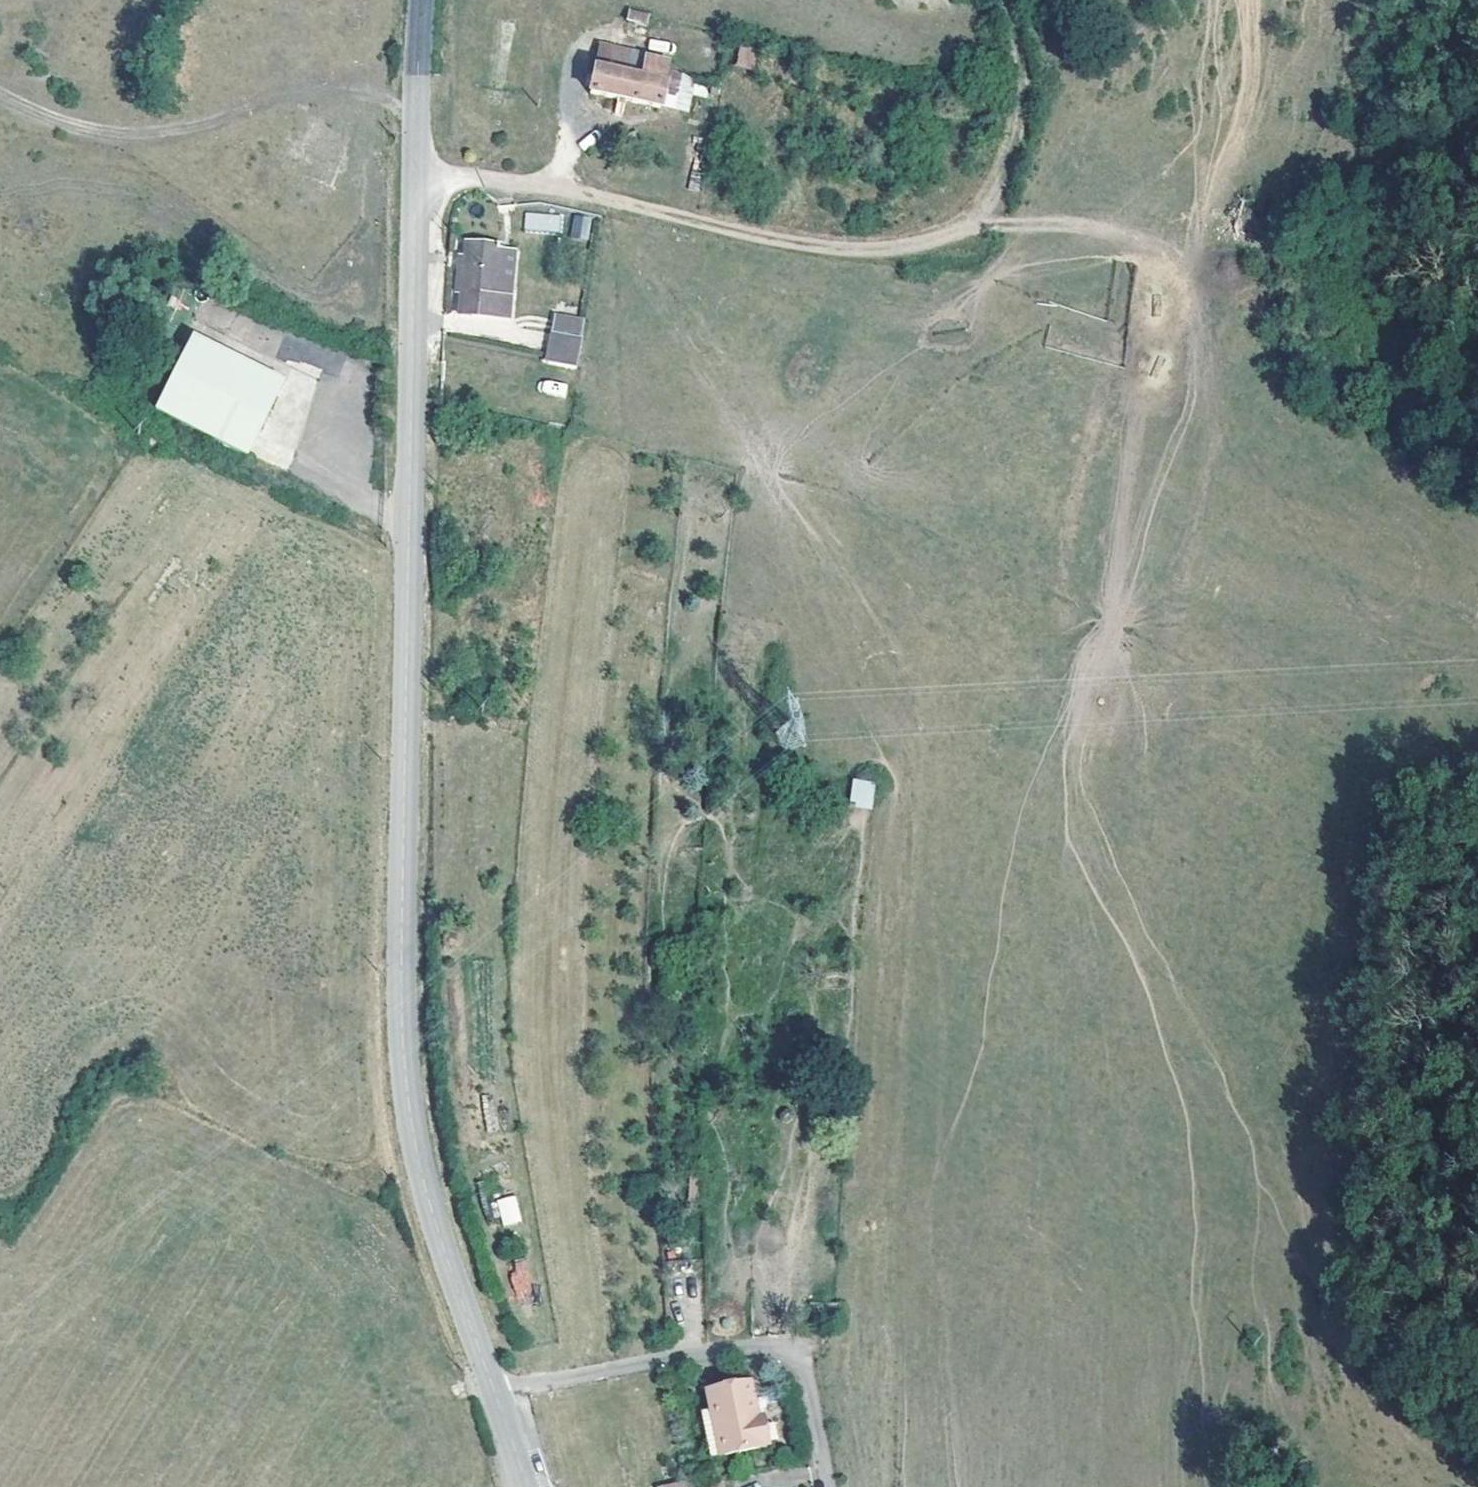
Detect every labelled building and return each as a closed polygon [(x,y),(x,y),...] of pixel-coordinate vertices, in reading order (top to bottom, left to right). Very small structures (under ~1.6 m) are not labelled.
[(628,7),(625,18),(646,25),(650,14),(628,7)] [(751,69),(756,48),(740,45),(736,65),(751,69)] [(591,95),(661,111),(671,70),(646,65),(647,58),(601,49),(591,95)] [(525,213),(525,232),(561,232),(561,212),(525,213)] [(571,238),(589,240),(590,215),(573,214),(571,238)] [(508,321),(509,303),(494,301),(500,253),(500,249),(467,246),(466,260),(463,296),(461,317),(508,321)] [(494,301),(509,303),(514,255),(500,253),(494,301)] [(455,296),(463,296),(466,260),(459,259),(455,296)] [(553,365),(580,370),(585,340),(559,336),(553,365)] [(196,337),(158,408),(249,456),(286,384),(196,337)] [(852,777),(849,805),(872,809),(876,781),(852,777)] [(515,1194),(496,1199),(503,1226),(522,1221),(515,1194)] [(524,1258),(508,1263),(520,1299),(535,1294),(524,1258)] [(766,1457),(765,1451),(761,1424),(755,1390),(711,1397),(714,1416),(703,1418),(711,1466),(766,1457)] [(761,1424),(765,1451),(775,1449),(770,1422),(761,1424)]
